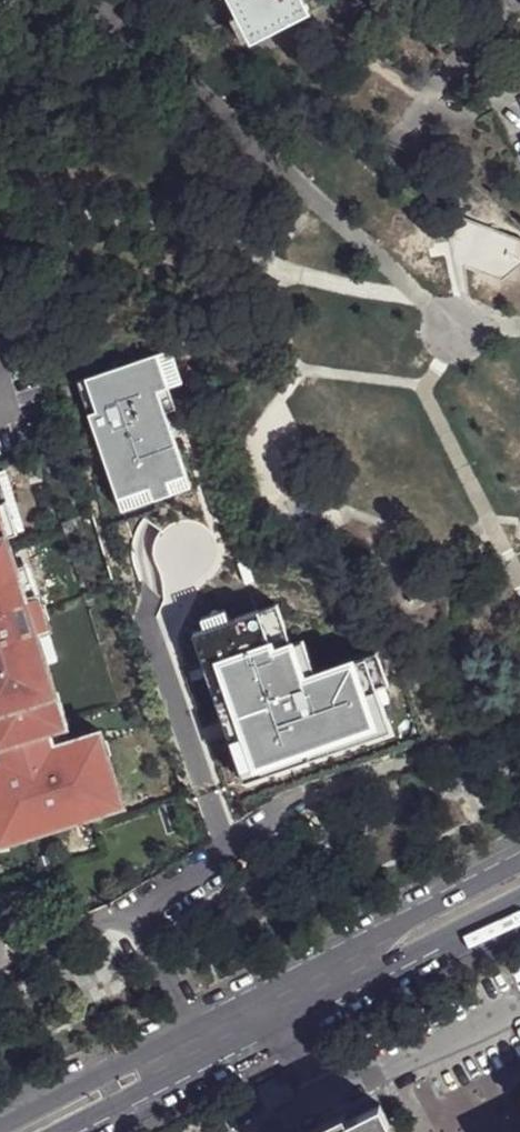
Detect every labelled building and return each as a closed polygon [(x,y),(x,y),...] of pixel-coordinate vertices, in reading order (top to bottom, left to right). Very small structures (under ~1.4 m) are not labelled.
[(249,45),(308,15),(300,0),(226,0),(249,45)] [(449,261),(511,279),(519,248),(519,237),(461,220),(449,261)] [(136,356),(67,376),(84,433),(191,401),(178,357),(140,368),(136,356)] [(1,868),(136,827),(111,745),(82,754),(0,495),(0,863),(1,868)] [(327,656),(300,579),(264,592),(291,668),(327,656)] [(385,1102),(395,1122),(400,1120),(391,1101),(385,1102)] [(395,1122),(385,1102),(357,1117),(327,1131),(326,1131),(400,1131),(395,1122)] [(327,1131),(357,1117),(352,1110),(323,1123),(327,1131)]
